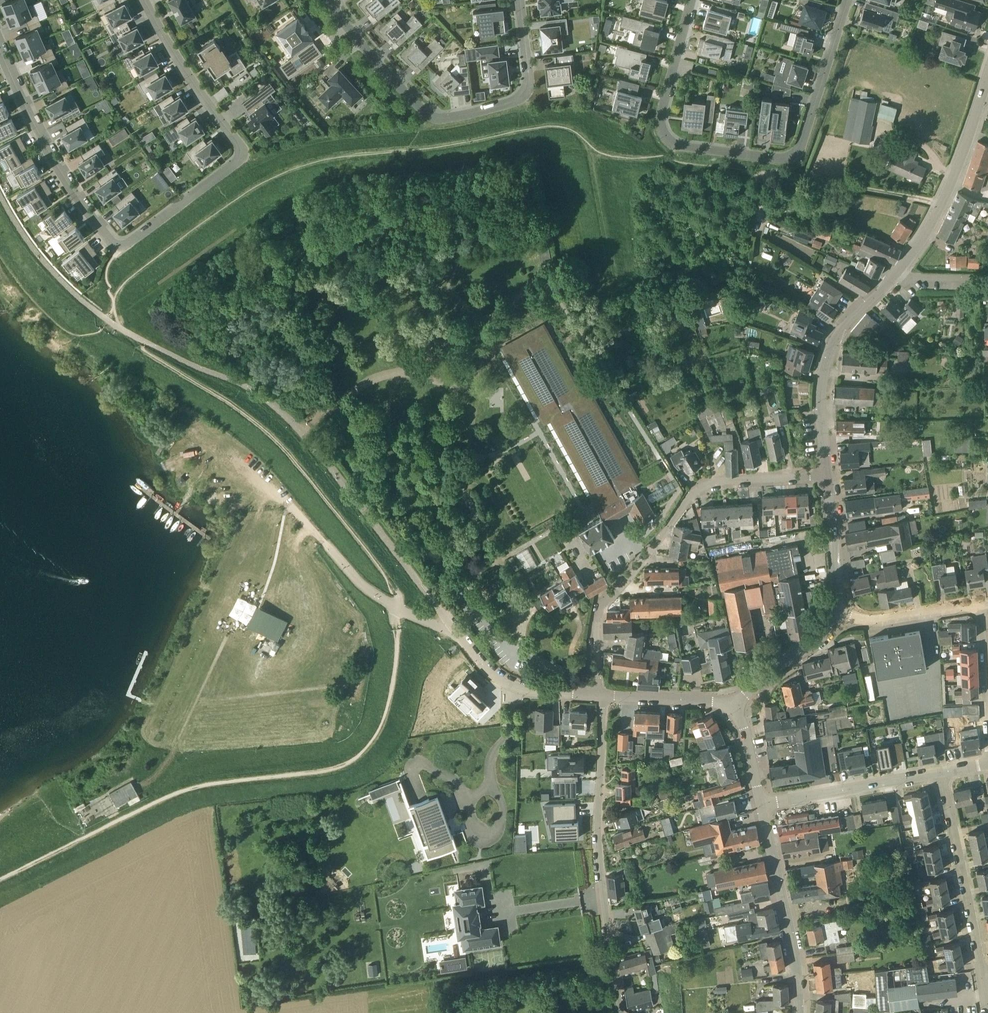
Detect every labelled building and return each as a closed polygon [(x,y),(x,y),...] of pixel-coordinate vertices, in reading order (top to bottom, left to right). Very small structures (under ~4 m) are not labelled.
[(2,4),(2,5),(3,6),(2,7),(2,8),(5,14),(6,14),(7,15),(27,6),(28,6),(26,0),(12,0),(2,4)] [(98,10),(116,1),(116,0),(93,0),(98,10)] [(174,9),(182,23),(190,18),(196,15),(191,6),(194,5),(192,0),(169,0),(174,9)] [(359,4),(367,14),(371,11),(378,20),(401,1),(400,0),(383,0),(382,1),(381,0),(363,0),(359,4)] [(539,7),(541,6),(542,15),(561,12),(560,0),(562,0),(538,0),(539,7)] [(640,13),(662,19),(665,9),(663,9),(665,0),(643,0),(640,13)] [(778,1),(775,0),(772,0),(766,15),(772,17),(778,1)] [(799,2),(805,4),(800,20),(821,27),(822,21),(823,17),(823,18),(826,10),(821,8),(823,2),(815,0),(800,0),(799,2)] [(947,9),(952,10),(954,14),(951,22),(974,29),(975,27),(977,27),(979,21),(977,20),(979,12),(973,10),(975,4),(961,0),(936,0),(934,6),(947,10),(947,9)] [(477,11),(473,11),(473,12),(476,12),(479,11),(480,22),(482,35),(506,32),(503,9),(504,8),(497,9),(487,10),(486,3),(478,4),(479,11),(477,11)] [(28,25),(40,20),(33,4),(28,6),(27,6),(7,15),(7,16),(6,16),(6,17),(9,24),(10,23),(11,25),(26,19),(28,25)] [(126,19),(127,19),(131,16),(129,12),(130,11),(126,4),(125,5),(125,4),(107,13),(111,21),(105,24),(110,35),(129,25),(126,19)] [(760,4),(757,15),(764,17),(767,6),(761,4),(760,4)] [(706,17),(703,26),(722,31),(727,32),(729,26),(731,16),(735,17),(737,10),(718,5),(716,11),(708,8),(706,17)] [(891,18),(893,10),(879,6),(876,13),(864,9),(863,12),(861,13),(860,17),(861,19),(860,22),(881,29),(885,17),(891,18)] [(394,17),(379,30),(388,40),(392,37),(399,45),(423,24),(414,14),(402,26),(394,17)] [(623,15),(620,27),(636,31),(633,43),(641,46),(642,44),(655,48),(658,34),(659,32),(653,30),(655,24),(655,23),(623,15)] [(281,66),(289,77),(322,54),(314,42),(311,45),(309,41),(313,39),(308,31),(309,31),(304,24),(303,25),(298,18),(277,33),(292,53),(293,53),(295,56),(281,66)] [(542,36),(541,36),(541,37),(542,37),(542,41),(541,41),(541,42),(543,42),(544,50),(553,49),(553,51),(564,50),(563,41),(561,41),(560,28),(567,28),(566,18),(547,20),(547,26),(541,27),(542,36)] [(929,21),(919,18),(917,26),(927,29),(929,21)] [(606,19),(602,34),(608,35),(611,26),(613,20),(606,19)] [(21,48),(42,39),(39,33),(44,30),(40,20),(28,25),(31,31),(16,37),(17,40),(16,40),(19,47),(20,47),(21,48)] [(775,20),(773,27),(780,28),(782,22),(775,20)] [(782,22),(780,28),(787,30),(788,24),(782,22)] [(140,32),(138,29),(137,28),(132,30),(129,25),(110,35),(115,45),(122,42),(126,50),(144,40),(143,39),(144,39),(141,32),(140,32)] [(797,33),(793,47),(803,50),(802,52),(811,55),(812,55),(814,46),(813,46),(812,45),(814,38),(807,36),(809,29),(798,27),(797,33)] [(940,43),(943,44),(939,56),(947,58),(946,60),(953,62),(954,60),(961,62),(961,60),(964,61),(966,54),(964,53),(964,51),(959,49),(961,45),(961,46),(964,38),(943,32),(940,43)] [(700,46),(698,54),(709,57),(709,55),(723,58),(725,49),(732,51),(735,41),(707,33),(707,34),(710,35),(709,41),(700,39),(698,46),(700,46)] [(415,41),(401,55),(410,64),(414,61),(422,69),(444,46),(435,38),(424,50),(415,41)] [(42,39),(21,48),(21,49),(20,50),(23,57),(24,57),(25,59),(40,52),(43,58),(54,53),(50,44),(50,43),(45,45),(42,39)] [(215,40),(198,51),(204,59),(203,60),(206,65),(207,64),(215,77),(228,69),(232,76),(246,66),(236,51),(229,56),(223,47),(220,48),(215,40)] [(475,47),(465,48),(467,60),(468,60),(477,59),(481,58),(489,57),(489,61),(491,76),(492,85),(493,85),(494,87),(501,86),(501,84),(509,83),(506,59),(500,60),(499,56),(500,56),(498,44),(475,47)] [(618,46),(615,55),(623,57),(621,65),(631,68),(629,74),(646,79),(651,62),(645,60),(647,53),(618,46)] [(154,56),(152,52),(151,51),(146,54),(143,48),(124,59),(130,69),(136,66),(141,74),(158,64),(158,63),(158,62),(155,55),(154,56)] [(35,81),(57,71),(54,65),(59,62),(58,62),(54,53),(43,58),(45,64),(31,71),(32,73),(30,73),(34,81),(35,80),(35,81)] [(558,65),(546,66),(548,85),(550,98),(565,96),(565,90),(564,87),(561,87),(561,85),(564,85),(564,83),(563,78),(572,77),(570,64),(571,64),(574,63),(573,54),(557,55),(558,65)] [(773,83),(790,87),(791,82),(802,85),(808,67),(793,63),(794,60),(788,58),(782,75),(776,73),(773,83)] [(77,63),(80,71),(88,68),(84,60),(77,63)] [(435,81),(433,82),(443,92),(447,88),(454,95),(470,93),(467,65),(460,66),(461,70),(455,76),(447,68),(440,76),(438,75),(434,79),(435,81)] [(62,69),(57,71),(35,81),(36,82),(35,83),(38,90),(39,90),(40,92),(55,85),(58,91),(69,85),(62,69)] [(343,93),(346,96),(356,107),(366,97),(339,69),(329,78),(334,83),(320,95),(329,105),(343,93)] [(168,79),(166,75),(165,74),(160,77),(157,72),(139,82),(145,93),(151,89),(156,97),(173,87),(172,85),(173,85),(169,78),(168,79)] [(85,79),(88,84),(95,80),(92,75),(85,79)] [(615,101),(613,108),(621,110),(619,115),(629,118),(630,113),(637,114),(639,106),(642,96),(640,96),(637,95),(627,92),(630,81),(621,79),(615,101)] [(745,80),(743,87),(753,90),(755,83),(745,80)] [(243,103),(243,104),(251,114),(253,118),(249,121),(255,129),(260,126),(267,135),(275,128),(268,119),(274,115),(265,103),(262,100),(276,90),(270,82),(243,103)] [(773,82),(772,92),(791,95),(792,88),(790,87),(773,83),(773,82)] [(592,85),(590,100),(595,102),(595,103),(596,101),(600,87),(600,85),(599,87),(597,86),(592,85)] [(183,101),(181,98),(180,97),(175,100),(172,94),(154,106),(160,116),(166,112),(171,120),(174,118),(181,113),(188,109),(187,108),(188,107),(184,101),(183,101)] [(682,123),(682,124),(682,125),(683,126),(684,127),(685,127),(689,128),(689,130),(690,130),(701,131),(702,131),(702,130),(704,120),(713,121),(716,95),(708,94),(707,104),(706,104),(706,102),(692,101),(692,102),(686,102),(686,101),(684,117),(685,118),(685,122),(684,122),(683,122),(682,123)] [(9,113),(0,95),(0,118),(9,113)] [(69,104),(65,96),(47,105),(47,107),(46,107),(50,114),(51,113),(52,116),(54,118),(55,117),(60,115),(61,117),(63,121),(81,111),(77,102),(76,100),(70,104),(69,104)] [(762,96),(758,128),(768,129),(768,125),(772,126),(770,140),(785,142),(789,104),(771,101),(772,98),(762,96)] [(844,138),(869,144),(872,130),(870,130),(876,102),(852,97),(844,138)] [(103,107),(109,104),(106,99),(96,104),(99,109),(103,107)] [(897,109),(887,106),(888,101),(883,100),(878,116),(893,121),(897,109)] [(720,112),(719,121),(725,122),(723,133),(723,134),(739,136),(739,135),(738,135),(739,133),(739,126),(740,122),(747,122),(749,109),(727,107),(726,113),(720,112)] [(64,135),(63,135),(63,136),(65,140),(64,141),(68,148),(69,147),(70,148),(81,142),(82,144),(89,140),(83,130),(90,127),(84,116),(65,127),(68,131),(69,132),(64,135)] [(199,123),(197,120),(196,119),(191,122),(187,117),(163,133),(170,143),(182,135),(187,142),(204,131),(203,130),(204,129),(200,123),(199,123)] [(17,131),(11,118),(1,123),(0,120),(0,139),(17,131)] [(124,127),(109,137),(114,144),(129,135),(124,127)] [(152,130),(147,133),(151,139),(156,136),(152,130)] [(12,168),(27,160),(27,159),(20,148),(25,145),(20,136),(0,147),(0,160),(6,156),(12,168)] [(216,145),(213,142),(212,141),(208,144),(204,139),(187,151),(194,161),(200,157),(205,164),(206,163),(207,164),(213,159),(212,159),(221,152),(220,151),(221,150),(216,144),(216,145)] [(987,166),(987,144),(978,141),(971,160),(987,166)] [(81,154),(84,158),(85,160),(81,162),(80,163),(79,163),(82,168),(81,169),(85,175),(86,175),(87,176),(104,164),(100,157),(106,153),(99,143),(81,154)] [(149,154),(153,151),(148,144),(144,147),(149,154)] [(888,167),(894,170),(919,181),(925,168),(912,162),(916,153),(905,148),(901,156),(895,154),(888,167)] [(12,168),(22,185),(41,174),(31,156),(27,159),(27,160),(12,168)] [(980,190),(987,166),(971,160),(963,184),(980,190)] [(172,171),(169,166),(163,171),(167,175),(172,171)] [(98,180),(100,183),(101,185),(97,188),(98,188),(96,189),(99,193),(98,194),(103,200),(104,200),(104,201),(121,189),(116,181),(122,177),(115,167),(98,180)] [(157,185),(164,179),(158,172),(151,177),(157,185)] [(53,203),(47,194),(46,191),(50,188),(45,180),(17,196),(23,206),(31,200),(39,212),(53,203)] [(116,212),(115,213),(114,213),(117,218),(116,218),(121,225),(122,224),(123,225),(133,217),(134,218),(141,213),(134,205),(139,200),(132,191),(121,199),(115,204),(119,209),(116,212)] [(974,199),(958,192),(949,210),(965,218),(968,212),(976,216),(979,210),(983,201),(974,199)] [(118,195),(112,199),(115,204),(121,199),(118,195)] [(808,212),(820,215),(823,203),(811,200),(808,212)] [(900,204),(896,213),(902,216),(907,207),(900,204)] [(73,221),(65,210),(56,217),(52,211),(43,218),(55,234),(73,221)] [(954,243),(965,218),(949,210),(937,235),(954,243)] [(900,220),(891,234),(903,242),(912,228),(916,221),(910,217),(906,224),(900,220)] [(55,234),(67,250),(84,237),(73,221),(55,234)] [(832,231),(828,229),(817,226),(814,235),(830,240),(832,231)] [(807,243),(810,236),(796,231),(794,238),(807,243)] [(882,257),(894,262),(896,263),(902,250),(866,234),(861,246),(854,243),(853,248),(859,250),(858,253),(859,253),(861,250),(876,256),(876,257),(881,260),(882,257)] [(812,246),(820,249),(822,242),(815,239),(812,246)] [(86,274),(87,274),(99,264),(90,253),(95,250),(88,242),(63,262),(70,270),(77,264),(86,274)] [(880,261),(881,260),(876,257),(876,256),(861,250),(859,253),(858,253),(869,258),(866,266),(864,265),(864,263),(859,261),(858,263),(852,260),(851,263),(856,266),(878,276),(884,263),(880,261)] [(787,252),(779,257),(785,265),(792,260),(787,252)] [(825,261),(835,265),(838,259),(828,254),(825,261)] [(951,267),(966,267),(967,256),(951,255),(951,267)] [(872,283),(871,283),(846,268),(839,280),(864,295),(872,283)] [(824,280),(807,305),(829,321),(837,309),(833,306),(842,292),(824,280)] [(914,314),(915,315),(922,309),(911,298),(905,305),(905,306),(903,308),(897,303),(895,305),(890,299),(881,308),(901,328),(914,314)] [(965,301),(958,300),(957,300),(957,302),(956,301),(955,305),(954,312),(957,312),(956,316),(959,317),(959,318),(962,318),(962,317),(964,317),(965,301)] [(668,322),(663,308),(657,311),(662,324),(668,322)] [(803,337),(817,343),(823,331),(815,328),(816,325),(811,323),(813,317),(800,311),(794,324),(806,329),(803,337)] [(681,331),(683,339),(697,333),(690,313),(682,316),(687,329),(681,331)] [(880,325),(867,314),(866,313),(851,332),(861,340),(866,335),(871,340),(878,332),(875,330),(880,325)] [(505,351),(500,353),(518,385),(522,382),(541,415),(540,416),(548,412),(549,414),(593,494),(591,496),(596,505),(599,510),(600,511),(603,517),(579,530),(590,550),(614,537),(606,523),(630,509),(633,514),(639,524),(655,515),(642,493),(640,494),(638,490),(632,481),(638,477),(635,472),(636,472),(635,471),(634,471),(593,396),(594,395),(593,395),(585,399),(583,395),(564,359),(568,357),(551,325),(546,328),(544,324),(503,347),(505,351)] [(886,340),(894,332),(888,325),(880,333),(886,340)] [(957,334),(952,341),(958,345),(963,338),(957,334)] [(744,349),(751,350),(752,341),(745,340),(744,349)] [(814,352),(797,347),(793,360),(788,359),(785,370),(800,374),(803,367),(809,368),(814,352)] [(841,369),(842,369),(878,372),(878,371),(887,372),(888,357),(878,357),(878,355),(843,352),(841,369)] [(882,389),(837,386),(835,386),(834,402),(881,405),(882,389)] [(738,475),(738,474),(737,449),(734,449),(733,438),(730,438),(730,434),(713,435),(712,431),(713,431),(706,416),(714,413),(720,425),(725,423),(726,425),(734,422),(724,398),(696,411),(711,442),(724,441),(725,442),(725,450),(726,450),(727,474),(726,474),(726,475),(738,475)] [(788,422),(785,411),(785,408),(775,410),(775,413),(774,413),(776,425),(788,422)] [(836,420),(836,433),(853,434),(853,435),(865,436),(865,429),(866,429),(866,427),(865,427),(865,421),(836,420)] [(749,465),(754,464),(754,463),(761,461),(758,445),(763,443),(760,427),(747,430),(750,440),(741,442),(746,464),(748,464),(749,465)] [(781,447),(778,432),(777,427),(765,429),(766,435),(771,459),(785,456),(783,447),(781,447)] [(674,435),(661,442),(664,449),(678,442),(674,435)] [(930,440),(921,441),(922,460),(931,459),(930,440)] [(841,451),(842,466),(860,465),(859,451),(871,450),(870,446),(878,445),(878,441),(849,443),(849,451),(841,451)] [(682,449),(670,456),(678,469),(684,465),(689,473),(701,465),(698,460),(700,459),(695,451),(693,453),(691,449),(685,453),(682,449)] [(854,477),(844,478),(846,492),(847,492),(857,491),(863,490),(863,493),(867,493),(875,492),(874,482),(865,483),(864,477),(873,476),(886,474),(885,470),(892,469),(892,466),(885,467),(853,470),(854,477)] [(649,496),(653,503),(676,490),(671,482),(662,488),(659,483),(654,486),(657,491),(649,496)] [(929,487),(913,489),(914,498),(930,496),(929,487)] [(900,496),(900,491),(892,492),(893,495),(875,497),(877,511),(902,508),(900,496)] [(786,511),(798,510),(797,494),(786,495),(786,511)] [(798,510),(804,509),(805,518),(810,517),(808,494),(797,494),(798,510)] [(781,511),(786,511),(786,495),(774,496),(775,512),(781,511)] [(768,512),(775,512),(774,496),(762,496),(764,520),(769,520),(768,512)] [(847,516),(877,511),(875,497),(845,501),(847,516)] [(965,498),(956,500),(957,511),(967,510),(965,498)] [(969,501),(970,509),(987,505),(987,499),(969,501)] [(740,505),(741,522),(754,522),(753,504),(740,505)] [(715,524),(728,523),(727,505),(714,506),(715,524)] [(728,523),(741,522),(740,505),(727,505),(728,523)] [(702,525),(715,524),(714,506),(701,507),(702,525)] [(912,545),(910,533),(907,521),(907,520),(898,522),(882,525),(867,528),(849,531),(846,532),(849,548),(893,540),(894,548),(912,545)] [(849,531),(867,528),(865,520),(848,523),(849,531)] [(704,542),(700,530),(675,525),(673,536),(699,541),(704,542)] [(793,532),(769,537),(770,541),(794,537),(793,532)] [(697,550),(699,541),(673,536),(670,554),(686,557),(688,545),(691,546),(691,549),(697,550)] [(770,568),(774,590),(781,589),(785,608),(804,604),(796,559),(801,558),(800,551),(799,551),(798,544),(766,551),(770,568)] [(517,552),(527,571),(537,566),(528,547),(517,552)] [(773,590),(774,590),(770,568),(766,551),(766,549),(715,559),(721,590),(725,589),(736,648),(756,644),(745,585),(760,583),(765,611),(777,609),(773,590)] [(881,552),(883,562),(889,560),(887,550),(881,552)] [(969,586),(985,583),(982,569),(987,568),(987,563),(987,555),(973,557),(975,567),(966,569),(969,586)] [(851,560),(852,568),(866,566),(864,558),(851,560)] [(940,578),(943,590),(958,587),(955,573),(947,574),(945,562),(932,565),(934,579),(940,578)] [(584,588),(570,565),(560,572),(565,580),(541,594),(549,609),(584,588)] [(895,590),(895,588),(894,585),(900,584),(896,565),(883,567),(884,571),(887,587),(888,589),(879,591),(881,605),(913,599),(910,586),(895,590)] [(689,575),(686,575),(686,567),(678,568),(645,568),(645,584),(679,583),(679,585),(689,584),(689,575)] [(819,582),(820,582),(828,581),(827,571),(818,572),(819,582)] [(854,594),(887,587),(884,571),(876,573),(876,572),(862,575),(863,576),(851,579),(854,594)] [(584,588),(589,597),(610,584),(604,575),(584,588)] [(630,609),(630,615),(682,614),(681,596),(630,598),(630,609)] [(711,616),(723,615),(721,598),(709,599),(711,616)] [(810,634),(804,604),(785,608),(788,626),(790,637),(810,634)] [(287,619),(258,606),(250,624),(279,637),(287,619)] [(785,608),(777,609),(778,612),(781,627),(788,626),(785,608)] [(630,615),(630,609),(620,609),(620,611),(608,611),(607,620),(630,620),(630,615)] [(604,636),(628,636),(630,636),(630,631),(630,625),(642,625),(642,620),(630,621),(630,622),(604,621),(604,636)] [(962,637),(976,637),(975,623),(948,624),(948,630),(949,630),(962,630),(962,637)] [(732,647),(730,633),(728,627),(706,631),(709,646),(711,656),(725,654),(724,649),(732,647)] [(927,668),(920,631),(920,629),(871,638),(877,677),(927,668)] [(949,636),(949,630),(948,630),(940,630),(941,643),(952,643),(952,635),(949,636)] [(647,657),(659,659),(661,651),(646,648),(646,650),(644,650),(646,634),(630,631),(630,636),(628,636),(624,654),(647,657)] [(666,635),(668,648),(675,647),(673,634),(666,635)] [(802,663),(803,666),(806,679),(859,666),(854,643),(828,649),(830,657),(802,663)] [(961,662),(977,661),(976,649),(953,650),(953,655),(961,655),(961,662)] [(644,668),(645,657),(613,653),(612,666),(640,670),(640,668),(644,668)] [(707,662),(700,663),(698,654),(682,658),(684,672),(700,668),(701,673),(714,671),(716,680),(731,677),(726,653),(725,654),(711,656),(706,657),(707,662)] [(647,657),(645,657),(644,668),(640,668),(640,670),(638,687),(659,688),(660,676),(664,676),(666,667),(658,666),(659,659),(647,657)] [(682,662),(681,662),(682,659),(678,659),(677,661),(673,661),(672,672),(680,673),(682,662)] [(962,673),(978,672),(977,661),(961,662),(962,673)] [(855,671),(843,674),(845,683),(857,681),(855,671)] [(962,684),(978,683),(978,672),(962,673),(962,684)] [(459,683),(451,689),(465,709),(460,713),(468,723),(482,713),(481,712),(472,699),(479,694),(474,687),(469,678),(468,679),(467,677),(459,683)] [(791,716),(805,714),(803,706),(815,703),(812,691),(812,692),(810,690),(807,690),(807,693),(802,694),(798,680),(783,684),(787,703),(788,703),(788,704),(787,708),(789,709),(791,716)] [(979,695),(978,683),(962,684),(963,691),(955,691),(955,696),(963,696),(979,695)] [(778,716),(778,711),(777,704),(765,705),(767,719),(778,717),(778,716)] [(969,713),(979,713),(979,705),(963,705),(963,714),(969,713)] [(854,716),(848,717),(847,706),(831,709),(831,711),(809,714),(805,714),(791,716),(782,717),(778,717),(767,719),(764,719),(766,734),(766,739),(772,739),(771,734),(786,732),(793,731),(794,739),(787,740),(767,743),(767,745),(768,757),(796,752),(795,748),(804,746),(803,738),(819,736),(832,734),(838,733),(837,729),(855,726),(854,716)] [(556,744),(560,744),(560,724),(553,724),(553,710),(537,710),(537,711),(534,711),(534,720),(537,720),(537,728),(546,727),(545,743),(556,744)] [(570,724),(562,724),(561,724),(562,733),(578,734),(578,726),(586,726),(587,712),(571,711),(570,724)] [(648,735),(649,712),(635,711),(635,719),(634,719),(633,727),(634,727),(634,734),(648,735)] [(649,712),(648,735),(653,735),(653,737),(659,738),(659,729),(660,729),(661,720),(660,720),(660,712),(649,712)] [(668,713),(667,732),(674,733),(674,739),(680,740),(682,713),(668,713)] [(700,738),(720,729),(716,720),(714,721),(711,715),(691,723),(696,737),(697,737),(698,738),(700,738)] [(715,748),(726,745),(720,729),(700,738),(698,738),(700,749),(709,747),(713,745),(715,748)] [(964,754),(981,750),(977,729),(970,730),(970,731),(960,733),(964,754)] [(918,746),(921,762),(937,759),(934,745),(945,743),(944,731),(925,734),(927,744),(918,746)] [(627,749),(628,740),(628,733),(619,733),(618,749),(627,749)] [(819,736),(803,738),(804,746),(795,748),(796,752),(798,763),(769,767),(772,784),(825,775),(819,736)] [(880,767),(893,765),(892,761),(905,759),(902,741),(876,746),(880,767)] [(664,742),(663,758),(674,756),(674,742),(664,742)] [(738,777),(733,759),(729,745),(728,745),(728,746),(727,746),(726,745),(715,748),(699,752),(704,768),(708,767),(710,774),(717,772),(720,782),(738,777)] [(663,758),(663,747),(654,746),(654,757),(663,758)] [(852,749),(838,751),(841,769),(848,768),(849,771),(851,771),(851,773),(859,772),(858,770),(866,768),(863,752),(853,754),(852,749)] [(560,768),(554,768),(554,778),(554,780),(554,794),(566,794),(567,794),(566,778),(576,778),(576,773),(583,773),(583,770),(583,762),(582,758),(571,758),(571,757),(571,754),(560,754),(560,764),(559,764),(559,766),(560,766),(560,768)] [(617,797),(621,797),(621,804),(630,804),(630,796),(631,796),(630,789),(635,789),(634,769),(629,770),(629,769),(628,769),(628,770),(623,770),(623,782),(617,783),(617,797)] [(695,808),(699,807),(708,804),(720,800),(718,794),(742,787),(739,778),(720,783),(704,788),(703,788),(706,798),(693,802),(695,808)] [(396,779),(369,790),(372,798),(400,788),(396,779)] [(138,794),(137,792),(131,781),(110,793),(117,806),(138,794)] [(658,790),(661,799),(673,796),(671,787),(658,790)] [(954,791),(957,804),(965,802),(968,815),(978,813),(976,803),(973,803),(970,787),(954,791)] [(914,805),(930,802),(927,791),(904,796),(905,801),(913,799),(914,805)] [(410,806),(409,806),(415,822),(421,819),(430,843),(428,844),(423,846),(428,858),(457,847),(452,835),(451,835),(445,821),(447,821),(449,820),(441,797),(439,798),(438,795),(429,798),(410,806)] [(724,799),(720,800),(708,804),(699,807),(701,815),(716,812),(718,819),(738,815),(737,813),(739,813),(738,807),(736,807),(734,800),(725,803),(724,799)] [(884,822),(882,814),(888,813),(886,799),(874,801),(877,815),(878,823),(884,822)] [(865,817),(877,815),(874,801),(862,803),(865,817)] [(76,811),(86,806),(84,802),(73,807),(76,811)] [(917,817),(932,813),(930,802),(914,805),(917,817)] [(575,803),(553,804),(553,805),(554,837),(554,838),(579,837),(579,836),(578,822),(578,821),(577,821),(576,804),(575,803)] [(894,822),(900,821),(897,806),(891,807),(894,822)] [(619,827),(645,819),(641,807),(616,815),(619,827)] [(778,825),(781,840),(841,830),(838,815),(810,820),(809,813),(785,816),(786,823),(778,825)] [(861,813),(854,814),(857,828),(863,827),(861,813)] [(919,828),(934,824),(932,813),(917,817),(919,828)] [(669,816),(661,819),(662,825),(671,822),(669,816)] [(760,844),(756,825),(731,830),(728,817),(710,822),(710,821),(690,827),(695,846),(714,841),(717,853),(760,844)] [(914,845),(913,841),(937,836),(934,824),(919,828),(920,834),(903,838),(905,847),(914,845)] [(643,826),(614,835),(617,846),(646,838),(643,826)] [(972,847),(986,844),(987,844),(987,829),(983,830),(969,833),(972,847)] [(515,835),(514,852),(527,851),(526,834),(515,835)] [(671,834),(665,837),(668,844),(674,842),(671,834)] [(781,842),(784,857),(821,851),(819,836),(781,842)] [(972,847),(975,861),(987,858),(987,851),(987,852),(986,844),(972,847)] [(926,860),(941,857),(939,845),(915,850),(916,855),(924,853),(926,860)] [(853,859),(864,856),(863,850),(863,849),(851,851),(853,859)] [(941,857),(926,860),(927,867),(919,868),(920,873),(928,871),(944,868),(941,857)] [(793,901),(840,895),(841,895),(840,883),(838,884),(836,869),(853,867),(852,859),(834,862),(801,867),(802,876),(816,874),(818,884),(790,888),(793,901)] [(718,888),(766,877),(768,877),(764,861),(714,871),(718,888)] [(977,872),(981,888),(987,886),(987,870),(977,872)] [(610,903),(611,903),(617,902),(617,894),(624,893),(625,901),(630,900),(629,893),(625,893),(622,874),(607,876),(610,903)] [(933,892),(948,889),(946,878),(922,883),(923,887),(931,886),(933,892)] [(770,896),(767,882),(752,885),(753,890),(741,893),(743,901),(746,901),(755,899),(770,896)] [(483,902),(481,887),(470,888),(462,889),(464,902),(455,904),(456,911),(455,912),(457,928),(459,928),(460,935),(463,935),(465,948),(499,942),(497,927),(479,929),(478,922),(479,922),(477,911),(475,904),(483,902)] [(711,899),(712,899),(710,889),(697,892),(699,901),(711,899)] [(948,889),(933,892),(934,899),(926,901),(927,905),(935,904),(951,901),(948,889)] [(928,911),(927,905),(923,906),(922,902),(915,903),(917,913),(927,911),(928,911)] [(664,908),(659,909),(657,904),(649,903),(635,907),(639,920),(663,914),(665,913),(664,908)] [(728,913),(736,911),(734,903),(722,906),(714,907),(716,915),(728,913)] [(776,923),(773,909),(748,914),(750,921),(750,925),(764,922),(765,927),(776,925),(779,924),(779,923),(776,923)] [(744,916),(743,915),(742,910),(736,911),(728,913),(729,920),(744,916)] [(939,925),(955,922),(953,910),(929,915),(930,920),(938,918),(939,925)] [(924,921),(928,920),(927,911),(917,913),(921,928),(926,927),(924,921)] [(647,931),(667,925),(663,914),(639,920),(642,933),(647,931)] [(699,927),(708,926),(706,918),(698,920),(699,927)] [(842,928),(840,920),(821,924),(821,925),(807,928),(810,942),(823,940),(824,944),(832,942),(830,930),(842,928)] [(780,931),(779,924),(776,925),(765,927),(764,922),(750,925),(750,921),(736,923),(739,940),(780,931)] [(955,922),(939,925),(941,931),(933,933),(934,938),(957,933),(955,922)] [(667,925),(647,931),(654,953),(669,949),(668,947),(674,945),(671,934),(679,932),(676,923),(667,925)] [(727,942),(739,940),(736,923),(727,925),(724,926),(727,942)] [(924,944),(931,943),(929,935),(922,936),(924,944)] [(759,943),(760,945),(761,950),(768,949),(770,958),(783,955),(780,941),(767,944),(766,941),(759,943)] [(946,957),(962,954),(959,942),(936,948),(937,952),(945,951),(946,957)] [(837,954),(854,952),(853,945),(836,947),(837,954)] [(657,972),(653,960),(651,950),(645,951),(634,954),(618,957),(622,973),(623,973),(639,969),(647,967),(649,973),(651,973),(653,989),(658,988),(656,973),(657,972)] [(838,962),(855,960),(854,952),(837,954),(838,962)] [(655,963),(662,961),(659,954),(653,956),(655,963)] [(962,954),(946,957),(948,964),(940,965),(941,970),(964,965),(962,954)] [(765,972),(785,967),(783,955),(770,958),(771,965),(764,966),(765,972)] [(466,956),(440,961),(442,972),(468,968),(466,956)] [(816,976),(831,975),(842,973),(841,966),(833,967),(833,969),(830,970),(829,961),(814,963),(816,976)] [(929,981),(929,976),(927,964),(875,971),(877,1009),(885,1010),(890,1010),(895,1009),(912,1007),(919,1006),(918,998),(957,993),(955,978),(929,981)] [(741,970),(741,981),(753,980),(752,970),(741,970)] [(831,975),(816,976),(817,990),(833,988),(831,975)] [(789,1002),(788,984),(773,985),(774,999),(756,1000),(757,1011),(768,1009),(785,1007),(785,1002),(789,1002)] [(651,989),(635,993),(633,985),(624,987),(626,995),(626,996),(627,1000),(627,1001),(629,1010),(632,1010),(633,1010),(646,1007),(654,1005),(651,991),(651,989)] [(717,987),(717,994),(727,994),(726,986),(717,987)] [(838,1000),(851,1001),(850,992),(835,994),(835,999),(830,999),(830,1001),(817,1001),(817,1012),(838,1012),(838,1000)] [(852,996),(852,1006),(866,1007),(866,996),(866,993),(853,993),(852,996)] [(866,996),(866,1007),(876,1007),(876,997),(866,996)]
